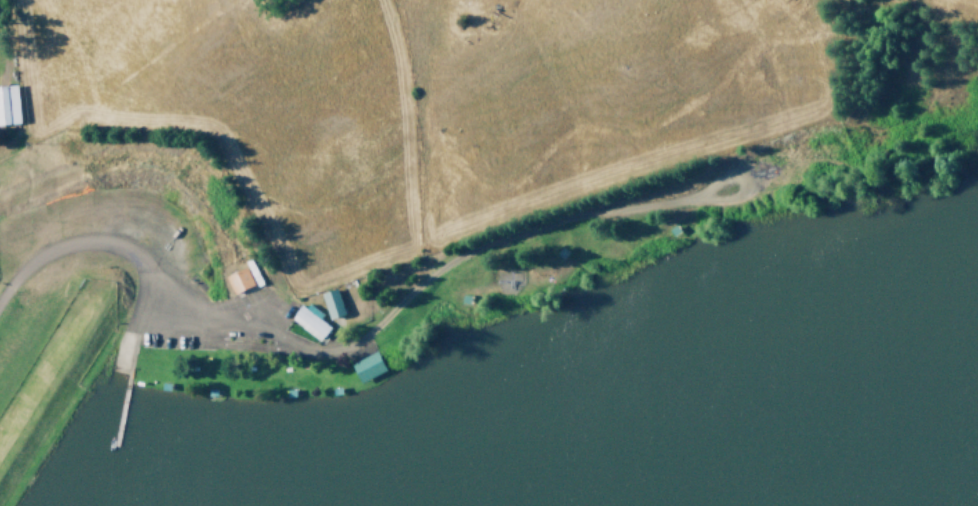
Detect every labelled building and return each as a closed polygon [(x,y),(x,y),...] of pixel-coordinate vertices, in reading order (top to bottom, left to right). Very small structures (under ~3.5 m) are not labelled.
[(0,85),(0,123),(19,121),(15,83),(0,85)] [(253,284),(245,265),(224,274),(232,292),(253,284)] [(344,312),(336,287),(320,292),(328,317),(344,312)] [(289,322),(322,338),(328,324),(318,320),(321,312),(299,302),(289,322)] [(360,382),(385,369),(375,349),(350,362),(360,382)]
